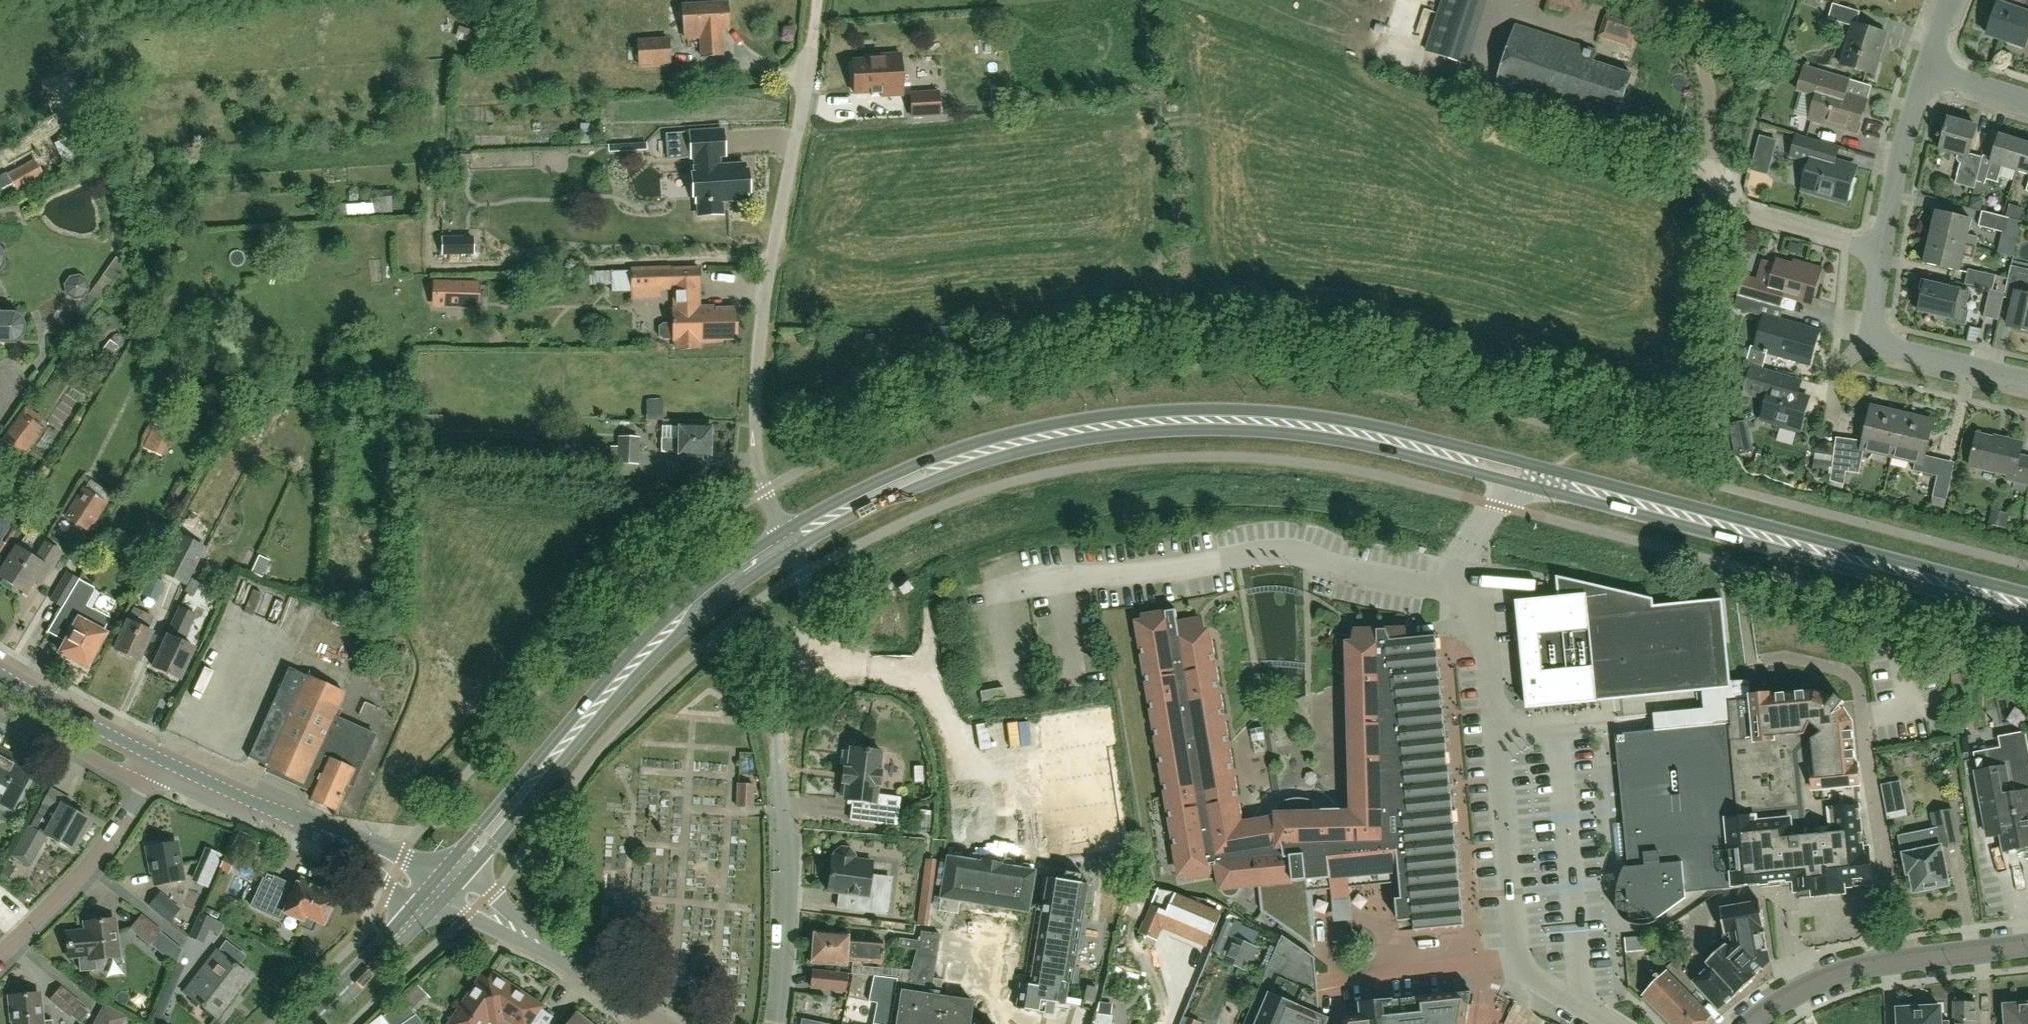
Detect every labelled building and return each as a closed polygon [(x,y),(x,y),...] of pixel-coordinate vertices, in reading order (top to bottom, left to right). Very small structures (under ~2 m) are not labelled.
[(1585,12),(1589,0),(1549,0),(1585,12)] [(2027,3),(2024,12),(1998,3),(1988,34),(2025,47),(2027,39),(2027,1),(2027,3)] [(682,5),(684,39),(700,38),(701,57),(722,56),(720,29),(729,28),(727,3),(682,5)] [(1858,18),(1860,12),(1833,4),(1829,20),(1853,27),(1842,65),(1874,75),(1887,34),(1857,25),(1858,18)] [(1632,75),(1593,62),(1596,51),(1517,25),(1496,90),(1580,117),(1583,107),(1618,118),(1632,75)] [(670,63),(669,51),(668,38),(648,39),(649,41),(637,41),(638,65),(670,63)] [(855,94),(880,93),(881,97),(903,95),(901,54),(876,56),(876,60),(853,61),(855,94)] [(1796,93),(1816,98),(1809,120),(1857,134),(1867,100),(1845,93),(1847,87),(1849,80),(1816,70),(1804,66),(1796,93)] [(910,92),(911,119),(941,117),(940,91),(910,92)] [(1940,150),(1958,155),(1957,159),(1959,163),(1962,164),(1959,176),(1956,184),(1975,189),(1977,182),(1976,181),(1982,158),(1975,156),(1969,154),(1976,127),(1948,119),(1945,129),(1943,129),(1942,133),(1944,134),(1940,150)] [(699,217),(722,215),(721,201),(748,199),(747,193),(750,193),(748,171),(746,171),(745,165),(719,167),(718,156),(725,156),(723,131),(666,135),(668,160),(695,158),(696,169),(694,169),(694,175),(692,175),(693,197),(696,197),(696,203),(698,203),(699,217)] [(2016,171),(2025,143),(1998,134),(1991,157),(1988,156),(1984,155),(1983,158),(1982,158),(1976,181),(1977,182),(1986,184),(1988,179),(1997,182),(2002,167),(2016,171)] [(1838,147),(1806,138),(1795,135),(1789,158),(1810,164),(1803,190),(1847,203),(1856,168),(1834,162),(1836,155),(1838,147)] [(2016,171),(2027,175),(2027,143),(2025,143),(2016,171)] [(62,163),(54,150),(36,160),(35,158),(0,177),(0,193),(13,186),(18,193),(46,178),(43,173),(62,163)] [(374,209),(393,207),(391,190),(373,192),(374,203),(362,203),(362,211),(374,209)] [(1888,214),(1892,194),(1882,191),(1878,211),(1888,214)] [(2007,233),(2010,218),(1983,211),(1981,218),(1979,226),(2007,233)] [(1931,238),(1977,249),(1979,238),(1969,236),(1973,221),(1936,212),(1931,238)] [(473,237),(442,238),(443,254),(473,254),(473,237)] [(1975,259),(1977,249),(1931,238),(1925,263),(1961,271),(1964,257),(1975,259)] [(1741,245),(1738,255),(1752,260),(1755,250),(1741,245)] [(1738,296),(1762,304),(1775,307),(1777,300),(1778,295),(1798,300),(1811,304),(1822,270),(1805,265),(1793,261),(1792,265),(1777,261),(1776,265),(1764,261),(1760,276),(1759,279),(1744,275),(1742,281),(1738,296)] [(2005,298),(2010,299),(2015,300),(2009,327),(2027,331),(2027,270),(2012,266),(2010,275),(2009,279),(2005,293),(2004,298),(2005,298)] [(661,290),(675,290),(676,311),(673,311),(673,322),(663,323),(658,327),(659,337),(664,340),(677,340),(677,349),(699,349),(699,339),(736,338),(736,310),(698,311),(697,289),(701,289),(700,267),(630,269),(631,291),(661,290)] [(1965,285),(1990,290),(1994,291),(1997,276),(1969,269),(1967,278),(1965,285)] [(66,295),(74,301),(85,298),(90,290),(88,280),(80,274),(69,276),(64,285),(66,295)] [(1930,284),(1929,284),(1929,281),(1922,279),(1920,289),(1924,292),(1920,310),(1951,318),(1950,322),(1967,326),(1970,311),(1966,310),(1970,291),(1959,288),(1958,291),(1947,288),(1949,280),(1932,277),(1930,284)] [(477,285),(436,284),(435,304),(476,306),(477,285)] [(2004,298),(2005,293),(1994,291),(1990,290),(1984,317),(1992,319),(1999,321),(2005,298),(2004,298)] [(1760,310),(1762,304),(1738,296),(1738,297),(1735,309),(1759,316),(1760,310)] [(13,340),(18,337),(21,332),(22,326),(19,320),(13,317),(0,316),(0,340),(13,340)] [(1764,369),(1768,353),(1810,365),(1819,333),(1764,317),(1756,348),(1751,347),(1746,364),(1752,366),(1764,369)] [(1787,376),(1764,369),(1752,366),(1744,395),(1767,401),(1762,420),(1800,431),(1809,399),(1799,396),(1801,388),(1803,380),(1787,376)] [(1893,457),(1903,414),(1901,413),(1902,411),(1889,409),(1889,410),(1872,407),(1864,442),(1850,440),(1849,447),(1843,446),(1835,445),(1831,481),(1844,485),(1846,471),(1859,473),(1864,451),(1893,457)] [(38,425),(43,419),(28,408),(0,447),(18,461),(42,428),(38,425)] [(1948,461),(1925,456),(1933,421),(1917,417),(1918,415),(1905,412),(1905,414),(1903,414),(1893,457),(1915,463),(1913,471),(1938,476),(1931,505),(1944,509),(1946,501),(1955,462),(1948,461)] [(1754,452),(1747,421),(1729,425),(1736,456),(1754,452)] [(154,424),(152,428),(143,449),(162,457),(171,437),(173,433),(154,424)] [(663,428),(663,440),(663,452),(678,452),(678,455),(710,456),(711,427),(679,426),(679,428),(663,428)] [(1977,435),(1970,466),(2008,474),(2007,480),(2027,485),(2027,459),(2020,457),(2023,442),(2005,438),(2004,441),(1977,435)] [(610,463),(619,464),(638,464),(638,438),(620,437),(619,447),(611,447),(610,463)] [(108,504),(106,502),(86,489),(83,487),(64,517),(89,533),(108,504)] [(9,526),(7,525),(14,515),(0,506),(0,539),(9,526)] [(186,586),(200,560),(206,547),(201,545),(180,534),(160,572),(186,586)] [(55,560),(60,552),(46,543),(36,559),(18,548),(0,576),(0,578),(25,594),(34,581),(39,584),(55,560)] [(253,552),(246,568),(259,574),(266,558),(253,552)] [(75,585),(79,579),(66,572),(49,601),(62,609),(75,585)] [(1537,705),(1537,707),(1552,705),(1621,699),(1707,690),(1722,689),(1731,688),(1723,600),(1654,607),(1653,600),(1653,599),(1558,577),(1560,598),(1520,602),(1520,601),(1518,602),(1520,623),(1522,623),(1522,622),(1529,621),(1535,686),(1530,686),(1531,696),(1532,706),(1537,705)] [(194,596),(200,583),(191,579),(185,591),(194,596)] [(60,653),(62,654),(62,658),(70,662),(72,660),(87,668),(106,634),(104,632),(111,619),(109,614),(98,608),(89,610),(82,606),(89,593),(75,585),(62,609),(61,610),(78,620),(60,653)] [(180,680),(194,648),(179,641),(181,636),(185,638),(196,615),(180,608),(169,631),(172,632),(170,637),(168,636),(153,668),(180,680)] [(139,661),(152,632),(147,630),(153,618),(134,609),(115,650),(139,661)] [(1407,640),(1405,630),(1387,630),(1387,631),(1357,631),(1355,647),(1350,648),(1354,814),(1316,815),(1316,813),(1315,803),(1312,801),(1310,800),(1306,800),(1300,799),(1296,799),(1290,800),(1285,802),(1280,804),(1277,806),(1279,817),(1278,817),(1279,819),(1241,825),(1209,634),(1204,635),(1198,620),(1178,623),(1176,610),(1166,612),(1166,613),(1158,614),(1144,616),(1144,617),(1144,627),(1139,628),(1181,875),(1211,870),(1211,867),(1217,866),(1221,890),(1222,892),(1222,893),(1223,895),(1225,897),(1228,898),(1230,898),(1233,898),(1235,898),(1237,897),(1239,895),(1240,894),(1241,892),(1242,890),(1242,888),(1259,886),(1262,912),(1315,949),(1313,927),(1316,927),(1314,907),(1311,907),(1309,893),(1332,890),(1333,901),(1350,899),(1349,889),(1401,884),(1403,900),(1397,900),(1399,923),(1415,921),(1416,932),(1417,933),(1419,932),(1432,930),(1432,931),(1434,931),(1434,930),(1447,929),(1447,930),(1449,930),(1449,929),(1462,927),(1462,928),(1464,928),(1464,927),(1465,927),(1437,637),(1407,640)] [(291,635),(297,618),(287,615),(281,631),(291,635)] [(375,735),(359,728),(334,717),(345,694),(288,668),(248,758),(266,766),(266,767),(315,789),(323,770),(329,773),(334,762),(357,773),(375,735)] [(1849,721),(1848,717),(1844,712),(1840,708),(1845,703),(1837,696),(1832,701),(1830,699),(1824,696),(1819,695),(1813,694),(1807,694),(1772,698),(1771,695),(1769,695),(1755,696),(1754,696),(1752,680),(1736,682),(1732,683),(1734,701),(1730,701),(1731,706),(1733,727),(1657,734),(1621,737),(1629,824),(1632,859),(1632,862),(1633,862),(1634,868),(1635,880),(1636,895),(1632,900),(1630,906),(1631,909),(1631,912),(1634,917),(1639,921),(1646,922),(1652,921),(1657,918),(1685,898),(1684,891),(1748,885),(1759,883),(1794,880),(1796,893),(1813,891),(1814,897),(1845,894),(1845,888),(1853,887),(1853,888),(1865,887),(1865,886),(1873,885),(1870,848),(1864,849),(1858,786),(1861,786),(1860,784),(1859,770),(1859,768),(1856,768),(1852,733),(1852,728),(1851,724),(1849,721)] [(1005,698),(1004,688),(980,692),(982,702),(1005,698)] [(1708,701),(1723,698),(1722,689),(1707,690),(1708,701)] [(1106,745),(1101,713),(1077,717),(1077,716),(1044,721),(1049,753),(1045,753),(1049,783),(1044,784),(1049,813),(1044,814),(1049,847),(1067,844),(1068,854),(1098,849),(1097,848),(1096,848),(1095,840),(1113,837),(1099,746),(1106,745)] [(1978,772),(1990,839),(2003,836),(2006,851),(2027,847),(2027,745),(2026,732),(1998,737),(2001,748),(1974,753),(1978,772)] [(9,764),(13,756),(0,749),(0,806),(10,811),(15,802),(16,803),(31,776),(9,764)] [(880,771),(882,753),(850,749),(849,751),(846,750),(844,766),(847,767),(847,769),(844,769),(842,784),(845,785),(843,800),(871,803),(869,823),(896,826),(900,799),(877,796),(878,786),(879,786),(880,771)] [(352,786),(357,773),(334,762),(329,773),(323,770),(315,789),(310,799),(336,810),(347,783),(352,786)] [(752,807),(753,785),(739,785),(738,807),(752,807)] [(39,852),(48,836),(73,850),(90,820),(68,808),(72,802),(51,790),(43,805),(31,826),(29,825),(20,841),(39,852)] [(1915,893),(1949,886),(1941,847),(1959,844),(1953,811),(1933,815),(1936,831),(1920,834),(1921,839),(1902,843),(1908,875),(1911,874),(1915,893)] [(157,884),(183,880),(176,843),(148,848),(151,865),(153,864),(156,880),(157,884)] [(1978,856),(1988,916),(2027,909),(2027,857),(2025,848),(1978,856)] [(858,896),(856,911),(887,915),(891,881),(870,878),(872,863),(854,860),(853,855),(850,851),(845,849),(840,850),(836,853),(834,858),(832,857),(827,892),(840,893),(858,896)] [(958,902),(1029,914),(1036,871),(1001,865),(1002,863),(980,859),(979,862),(945,856),(938,899),(940,899),(938,911),(956,914),(958,902)] [(1071,984),(1087,886),(1081,885),(1082,876),(1064,872),(1063,882),(1047,879),(1029,986),(1019,985),(1016,1008),(1043,1012),(1045,1001),(1062,1004),(1065,983),(1071,984)] [(262,903),(286,913),(286,912),(303,919),(299,926),(313,932),(318,921),(324,924),(337,896),(302,880),(298,888),(282,881),(274,877),(262,903)] [(160,892),(148,907),(169,924),(181,909),(160,892)] [(1707,964),(1710,967),(1693,983),(1719,1011),(1736,995),(1737,996),(1756,978),(1755,977),(1770,963),(1768,951),(1769,951),(1764,928),(1765,928),(1761,902),(1721,908),(1725,934),(1730,934),(1732,944),(1728,948),(1726,946),(1707,964)] [(1139,933),(1158,941),(1170,913),(1151,905),(1139,933)] [(193,928),(208,934),(214,920),(200,913),(193,928)] [(151,947),(163,932),(141,915),(136,922),(130,929),(151,947)] [(70,955),(78,954),(80,972),(96,970),(96,960),(117,958),(113,920),(86,922),(87,934),(68,936),(70,955)] [(813,932),(810,963),(846,966),(847,961),(882,964),(883,943),(848,941),(849,934),(813,932)] [(921,932),(919,942),(899,939),(898,947),(916,950),(907,983),(921,985),(920,989),(940,992),(942,980),(933,979),(940,935),(921,932)] [(1244,1023),(1327,1023),(1329,1019),(1321,1015),(1315,957),(1283,936),(1281,942),(1279,941),(1244,1023)] [(1647,951),(1646,936),(1625,938),(1627,953),(1647,951)] [(1259,948),(1234,937),(1227,952),(1228,952),(1225,961),(1246,970),(1248,965),(1252,966),(1259,948)] [(217,952),(208,963),(206,962),(198,972),(206,978),(191,997),(217,1017),(248,976),(217,952)] [(811,988),(845,991),(846,975),(812,971),(811,988)] [(477,982),(490,991),(491,993),(492,994),(490,997),(494,1000),(487,1012),(489,1020),(495,1023),(498,1023),(503,1017),(513,1023),(530,1023),(532,1022),(536,1023),(548,1023),(552,1017),(541,1009),(542,1007),(491,972),(487,979),(482,975),(477,982)] [(1673,1023),(1707,1023),(1712,1019),(1666,972),(1644,994),(1673,1023)] [(894,979),(874,977),(868,1002),(877,1003),(872,1023),(886,1023),(894,979)] [(490,991),(477,982),(449,1023),(485,1023),(488,1020),(489,1020),(487,1012),(494,1000),(490,997),(492,994),(491,993),(490,991)] [(55,993),(49,1001),(70,1018),(82,1004),(61,986),(55,993)] [(1094,1003),(1097,988),(1087,986),(1084,1001),(1094,1003)] [(973,1002),(900,991),(895,1023),(969,1023),(973,1002)] [(1472,992),(1463,993),(1454,994),(1422,997),(1423,1002),(1394,1005),(1394,1000),(1361,1003),(1362,1016),(1347,1019),(1345,1023),(1467,1023),(1472,992)] [(41,1021),(39,994),(11,997),(12,1013),(14,1013),(15,1023),(53,1023),(53,1020),(41,1021)] [(2005,1004),(2007,1023),(2027,1023),(2027,1002),(2005,1004)] [(1979,1022),(1978,1022),(1978,1004),(1956,1004),(1955,1023),(1979,1023),(1979,1022)] [(106,1006),(103,1013),(97,1023),(125,1023),(128,1018),(106,1006)] [(1953,1022),(1942,1023),(1941,1008),(1925,1009),(1918,1010),(1917,1010),(1915,1010),(1912,1007),(1904,1008),(1901,1010),(1898,1011),(1899,1023),(1953,1023),(1953,1022)] [(576,1014),(567,1023),(588,1023),(576,1014)] [(1112,1016),(1110,1016),(1095,1014),(1093,1023),(1111,1023),(1112,1016)] [(416,1015),(402,1023),(422,1023),(416,1015)]
